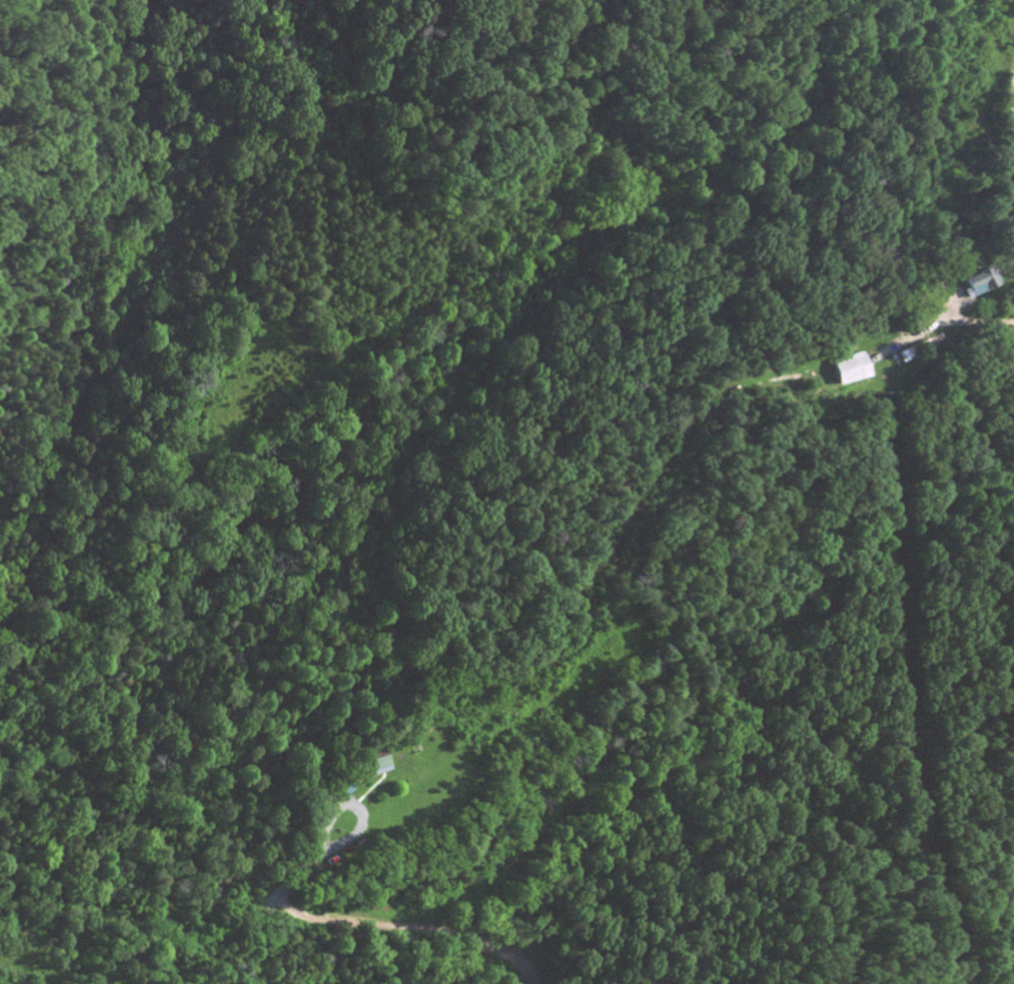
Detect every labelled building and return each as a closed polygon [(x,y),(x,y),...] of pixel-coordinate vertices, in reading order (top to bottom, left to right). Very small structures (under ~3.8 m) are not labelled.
[(997,290),(990,272),(965,281),(971,298),(997,290)] [(868,381),(863,356),(831,363),(836,387),(868,381)] [(375,779),(392,774),(388,758),(371,762),(375,779)]
